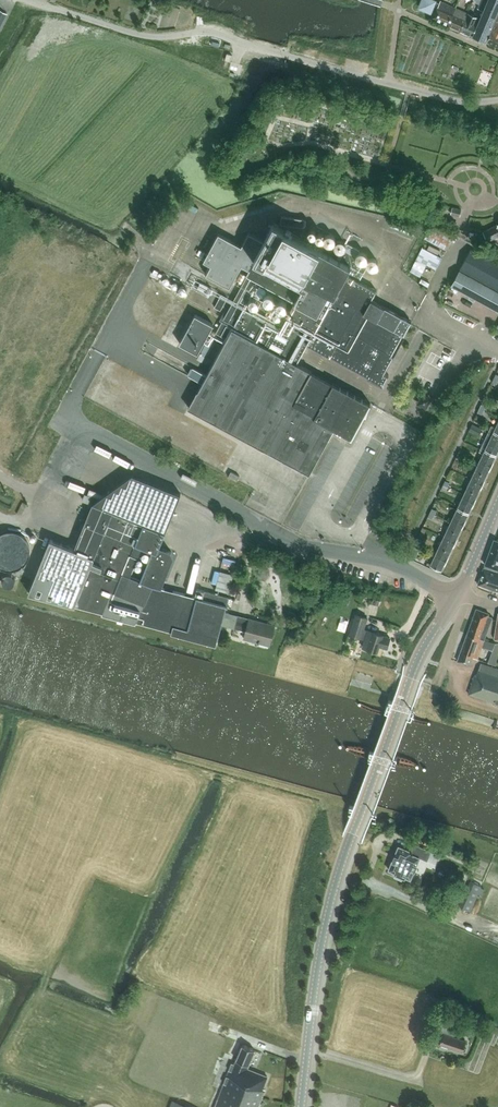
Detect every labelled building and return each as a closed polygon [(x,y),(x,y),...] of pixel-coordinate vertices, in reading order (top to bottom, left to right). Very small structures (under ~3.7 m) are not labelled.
[(440,1),(439,4),(434,2),(435,1),(433,0),(422,0),(419,7),(430,12),(431,11),(433,12),(431,18),(448,26),(456,8),(440,1)] [(488,0),(481,0),(478,8),(479,9),(476,16),(468,13),(460,31),(473,36),(488,0)] [(497,11),(497,0),(488,0),(473,36),(485,41),(497,11)] [(468,13),(460,10),(456,8),(448,26),(460,31),(468,13)] [(486,42),(497,47),(497,13),(486,42)] [(459,216),(461,209),(453,207),(451,214),(459,216)] [(282,215),(281,222),(305,225),(306,218),(282,215)] [(497,225),(483,232),(488,241),(497,236),(497,222),(497,225)] [(233,328),(296,363),(307,343),(330,355),(339,338),(330,333),(359,281),(368,265),(355,258),(355,256),(356,255),(357,254),(358,253),(360,252),(359,250),(348,244),(345,245),(346,245),(346,247),(345,249),(344,250),(343,251),(308,232),(304,240),(273,224),(264,241),(248,232),(241,246),(218,233),(202,261),(210,265),(206,273),(230,286),(242,263),(249,268),(247,273),(248,273),(216,332),(221,335),(246,288),(250,290),(256,278),(295,299),(280,327),(276,325),(277,324),(254,311),(252,314),(243,309),(233,328)] [(445,249),(453,236),(431,225),(424,238),(445,249)] [(439,250),(428,245),(426,250),(436,256),(439,250)] [(440,258),(421,248),(415,259),(434,269),(440,258)] [(497,291),(497,263),(471,248),(459,269),(497,291)] [(459,269),(451,285),(497,311),(497,291),(459,269)] [(202,283),(198,290),(209,296),(213,289),(202,283)] [(227,297),(221,294),(213,307),(220,311),(227,297)] [(250,298),(244,295),(240,302),(246,305),(250,298)] [(411,321),(371,299),(338,360),(368,376),(367,377),(383,385),(388,374),(383,371),(411,321)] [(195,315),(179,343),(197,353),(213,325),(195,315)] [(189,408),(309,473),(334,427),(352,437),(370,403),(296,363),(233,328),(208,373),(192,365),(188,373),(203,381),(189,408)] [(200,354),(204,356),(214,339),(209,337),(200,354)] [(425,407),(430,398),(423,395),(418,403),(425,407)] [(430,565),(441,570),(497,451),(497,422),(496,427),(491,425),(480,449),(479,452),(483,454),(482,455),(430,565)] [(482,428),(471,423),(468,430),(478,435),(482,428)] [(237,480),(239,475),(231,471),(228,476),(237,480)] [(181,493),(132,474),(92,502),(73,549),(49,539),(28,593),(75,605),(102,612),(101,615),(135,624),(136,621),(171,631),(171,633),(216,645),(218,637),(222,625),(225,612),(229,597),(197,588),(195,596),(161,587),(164,580),(174,557),(171,551),(159,546),(167,528),(181,493)] [(6,546),(3,557),(27,564),(32,547),(21,544),(24,531),(4,526),(0,541),(6,542),(8,536),(15,538),(13,548),(6,546)] [(497,541),(494,539),(489,552),(497,555),(497,540),(497,541)] [(489,552),(485,564),(497,569),(497,555),(489,552)] [(484,567),(478,584),(497,591),(497,572),(484,567)] [(233,574),(219,570),(215,589),(228,593),(233,574)] [(484,640),(485,636),(493,617),(488,615),(489,613),(476,609),(467,633),(484,640)] [(225,612),(222,625),(234,628),(246,631),(244,638),(269,645),(275,625),(238,615),(225,612)] [(386,648),(390,637),(364,629),(367,618),(355,614),(349,634),(365,639),(362,647),(377,652),(379,646),(386,648)] [(477,659),(482,645),(484,640),(467,633),(457,661),(470,666),(473,657),(477,659)] [(480,664),(476,675),(475,674),(468,694),(494,702),(494,704),(497,705),(497,669),(480,664)] [(370,750),(368,757),(395,764),(397,758),(370,750)] [(409,879),(418,859),(419,858),(426,861),(431,851),(414,843),(411,851),(398,846),(388,869),(409,879)] [(481,886),(470,881),(459,906),(463,908),(470,910),(481,886)] [(456,1030),(446,1026),(438,1023),(434,1035),(442,1037),(439,1044),(461,1051),(465,1041),(454,1037),(456,1030)] [(215,1106),(257,1106),(264,1089),(262,1088),(267,1076),(247,1068),(254,1050),(242,1045),(235,1064),(232,1062),(215,1106)]
